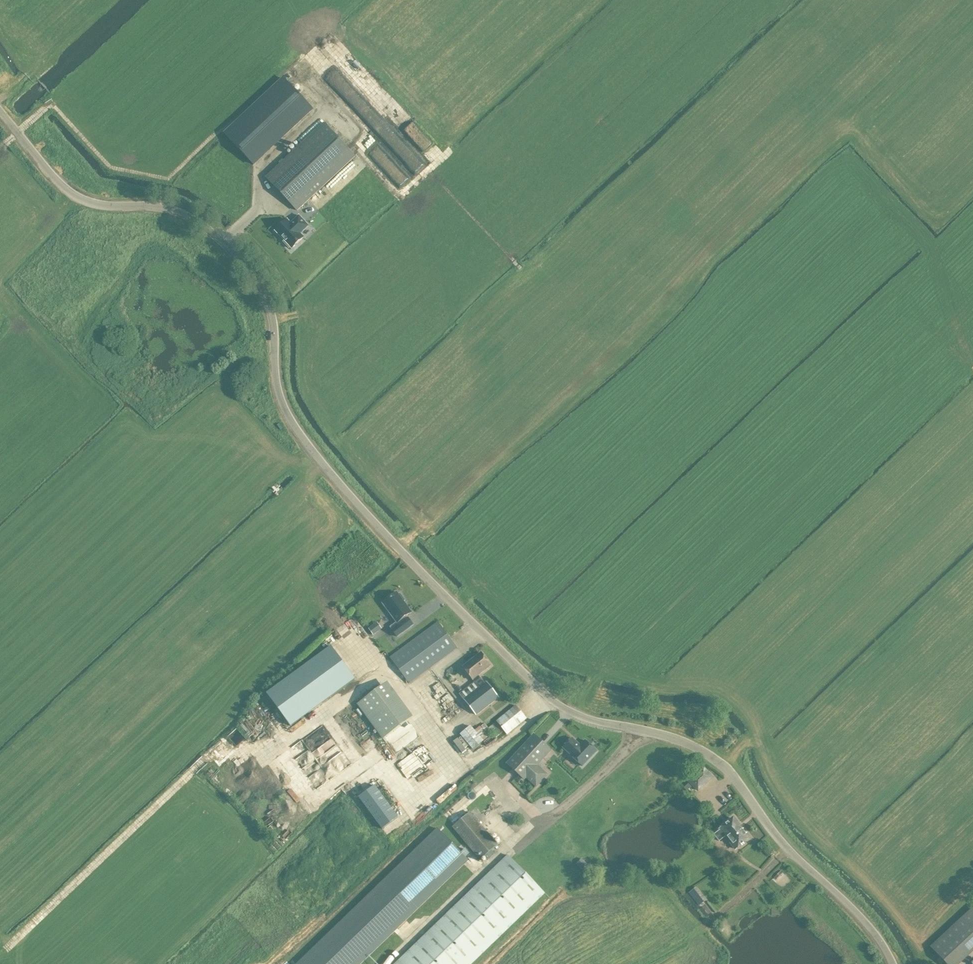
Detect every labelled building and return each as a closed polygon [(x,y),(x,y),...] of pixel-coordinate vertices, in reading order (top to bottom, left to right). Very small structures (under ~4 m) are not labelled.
[(301,62),(290,72),(298,80),(309,70),(301,62)] [(225,133),(254,164),(313,108),(284,78),(225,133)] [(324,122),(266,177),(297,210),(355,156),(324,122)] [(373,152),(388,137),(379,127),(363,141),(373,152)] [(355,174),(363,182),(395,155),(387,147),(355,174)] [(369,204),(410,167),(403,160),(363,196),(369,204)] [(299,215),(291,223),(288,219),(275,231),(284,240),(283,241),(289,248),(290,246),(292,248),(304,236),(301,233),(309,225),(299,215)] [(303,262),(321,246),(316,240),(298,257),(303,262)] [(397,592),(383,603),(397,621),(390,626),(397,636),(413,624),(406,615),(411,611),(404,601),(405,600),(400,593),(398,594),(397,592)] [(457,646),(438,621),(390,657),(409,682),(457,646)] [(378,630),(374,625),(369,628),(373,634),(378,630)] [(267,693),(290,725),(355,678),(331,645),(267,693)] [(485,682),(483,680),(479,674),(491,664),(481,652),(463,666),(473,679),(479,687),(464,699),(476,714),(499,697),(486,681),(485,682)] [(358,703),(383,738),(408,720),(383,685),(358,703)] [(441,685),(428,692),(432,698),(445,691),(441,685)] [(451,691),(440,698),(443,703),(439,706),(447,718),(462,709),(451,691)] [(507,734),(526,718),(515,705),(496,720),(507,734)] [(483,740),(471,725),(460,733),(472,749),(483,740)] [(236,741),(243,734),(237,728),(230,734),(236,741)] [(526,776),(536,786),(545,776),(533,765),(545,752),(547,754),(551,750),(534,734),(507,763),(524,778),(526,776)] [(585,739),(580,745),(572,738),(563,747),(571,754),(571,755),(582,766),(597,750),(585,739)] [(468,750),(471,757),(478,755),(476,748),(468,750)] [(704,768),(690,781),(698,790),(712,777),(704,768)] [(357,780),(363,786),(371,779),(365,773),(357,780)] [(358,796),(382,829),(398,817),(375,784),(358,796)] [(273,796),(289,790),(287,785),(271,792),(273,796)] [(431,804),(436,801),(432,795),(427,798),(431,804)] [(284,828),(277,821),(281,817),(274,810),(263,819),(278,834),(284,828)] [(470,812),(453,826),(480,859),(497,844),(470,812)] [(720,828),(721,829),(714,834),(719,840),(726,835),(736,848),(749,838),(733,818),(720,828)] [(296,963),(359,963),(468,859),(437,827),(296,963)] [(490,871),(394,963),(471,963),(545,893),(508,854),(490,871)] [(580,857),(575,862),(582,870),(587,865),(580,857)] [(706,899),(696,887),(688,893),(698,905),(706,899)] [(972,946),(972,908),(931,947),(947,963),(953,963),(972,946)]
